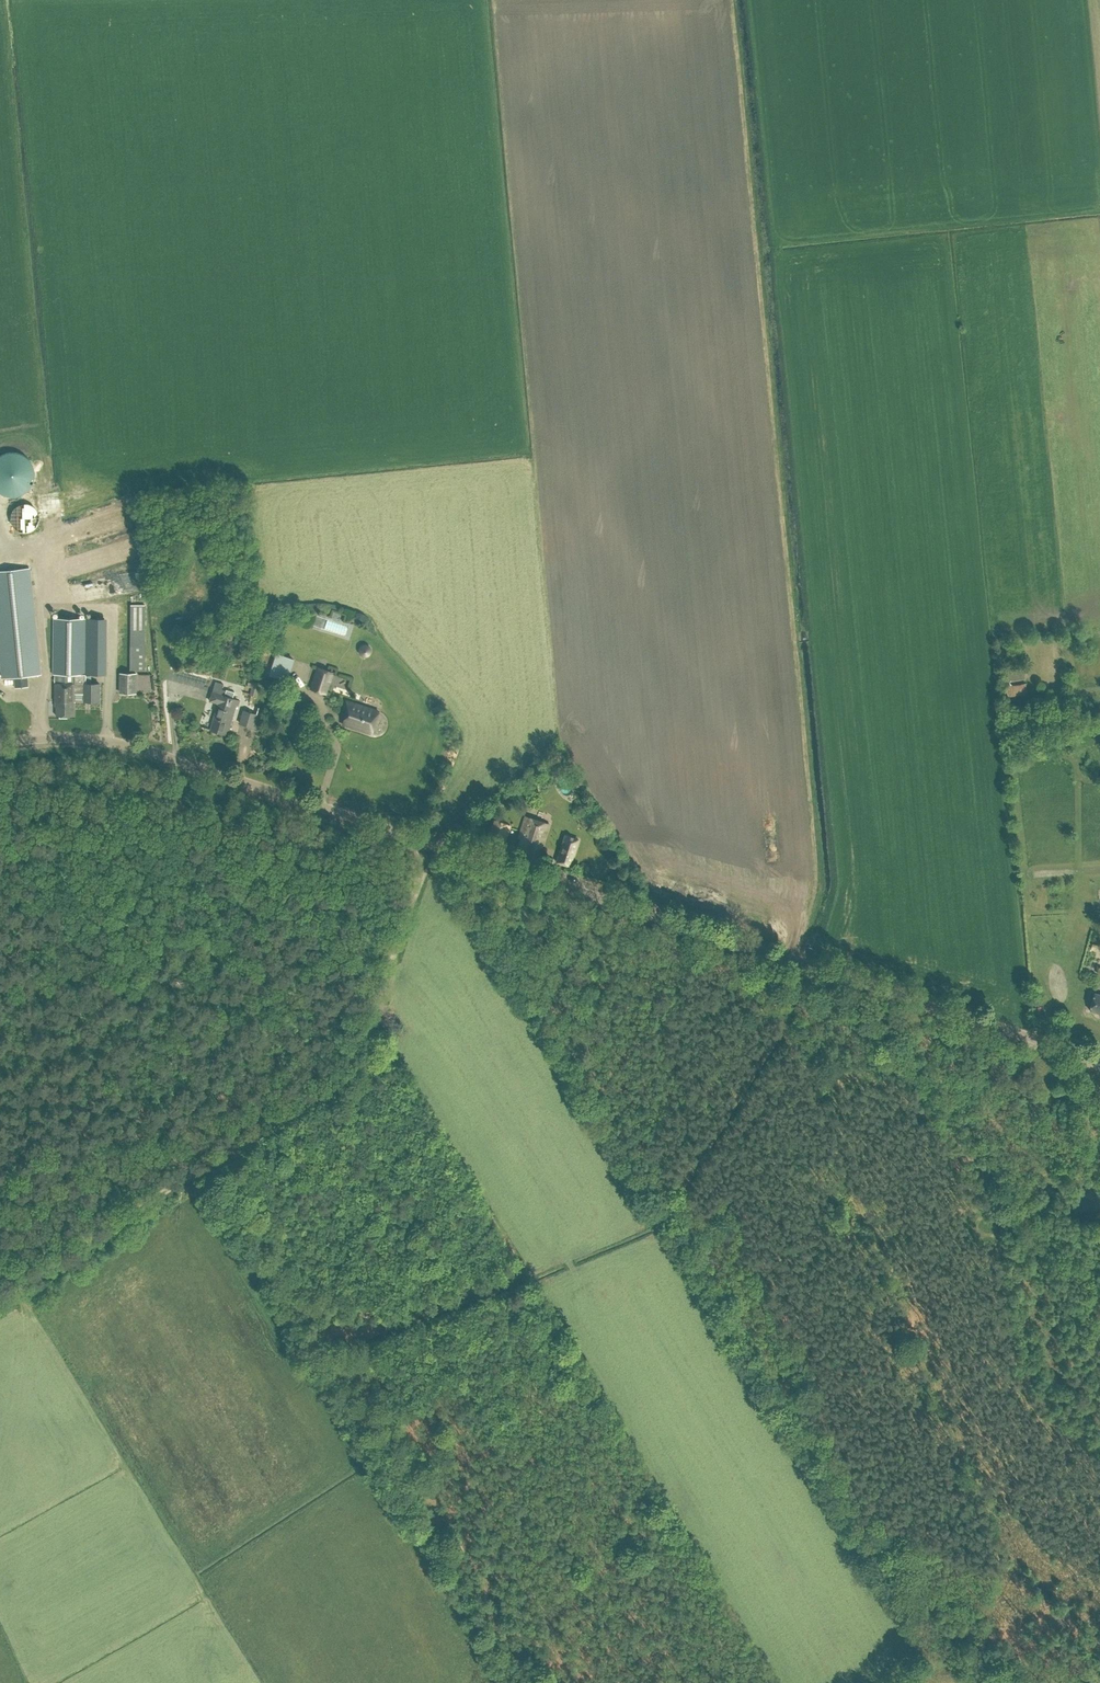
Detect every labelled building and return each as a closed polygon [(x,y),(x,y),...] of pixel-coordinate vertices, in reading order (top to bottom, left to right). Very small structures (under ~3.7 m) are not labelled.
[(3,494),(6,496),(10,496),(14,496),(17,496),(21,494),(24,493),(27,490),(30,488),(32,484),(33,481),(34,477),(35,474),(34,470),(33,466),(32,462),(29,459),(27,456),(23,454),(20,452),(16,451),(12,451),(8,451),(4,452),(0,454),(0,493),(3,494)] [(10,515),(10,517),(10,519),(11,522),(12,524),(13,526),(15,528),(17,529),(19,530),(22,531),(24,531),(27,531),(29,530),(31,529),(33,528),(35,526),(37,524),(38,522),(38,519),(38,517),(38,515),(38,512),(37,510),(35,508),(34,506),(32,505),(30,504),(28,503),(25,503),(23,503),(21,503),(18,504),(16,505),(14,506),(13,508),(12,510),(11,512),(10,515)] [(49,528),(53,539),(71,532),(68,522),(49,528)] [(2,678),(13,677),(27,675),(39,674),(27,568),(0,571),(0,660),(2,678)] [(303,625),(305,617),(295,615),(293,623),(303,625)] [(51,619),(52,675),(54,675),(54,684),(54,702),(56,702),(56,717),(73,717),(73,702),(74,702),(74,693),(83,693),(83,702),(98,702),(98,683),(85,683),(84,683),(81,683),(81,674),(85,674),(103,674),(106,674),(106,664),(103,664),(97,664),(97,629),(102,629),(106,629),(106,618),(102,618),(51,619)] [(303,628),(325,636),(329,626),(306,618),(303,628)] [(121,649),(121,629),(110,629),(110,649),(121,649)] [(358,649),(358,650),(358,651),(359,652),(359,653),(360,654),(360,655),(361,656),(362,656),(363,656),(364,657),(365,657),(366,656),(367,656),(368,656),(369,655),(370,654),(371,653),(371,652),(371,651),(371,650),(371,649),(371,648),(370,647),(370,646),(369,645),(368,645),(367,644),(366,644),(365,644),(364,644),(363,644),(362,645),(361,645),(360,646),(359,647),(359,648),(358,649)] [(146,663),(139,665),(142,673),(149,670),(146,663)] [(287,690),(302,695),(311,670),(296,665),(287,690)] [(317,667),(310,688),(326,693),(332,672),(317,667)] [(1004,672),(1006,697),(1027,695),(1026,684),(1012,685),(1012,680),(1025,679),(1024,670),(1004,672)] [(120,673),(120,692),(136,692),(136,673),(120,673)] [(13,677),(13,678),(14,687),(28,686),(27,677),(27,675),(13,677)] [(227,735),(228,733),(236,705),(238,706),(240,700),(239,700),(232,697),(232,696),(234,691),(226,689),(225,690),(222,689),(222,688),(223,684),(222,684),(215,681),(211,693),(209,701),(216,703),(215,707),(216,708),(210,730),(227,735)] [(252,685),(250,694),(257,696),(259,687),(252,685)] [(345,716),(342,724),(372,733),(379,711),(346,700),(342,714),(345,716)] [(239,723),(253,727),(259,729),(263,716),(265,709),(258,707),(256,713),(243,710),(239,723)] [(196,716),(200,718),(194,730),(201,734),(211,714),(200,709),(196,716)] [(537,861),(549,824),(525,816),(518,839),(520,840),(517,848),(525,850),(521,862),(532,865),(533,860),(537,861)] [(489,828),(485,841),(498,845),(499,842),(503,844),(510,825),(494,820),(491,829),(489,828)] [(569,866),(578,839),(565,835),(556,862),(569,866)] [(1094,993),(1089,1009),(1099,1012),(1099,1015),(1099,994),(1094,993)]
